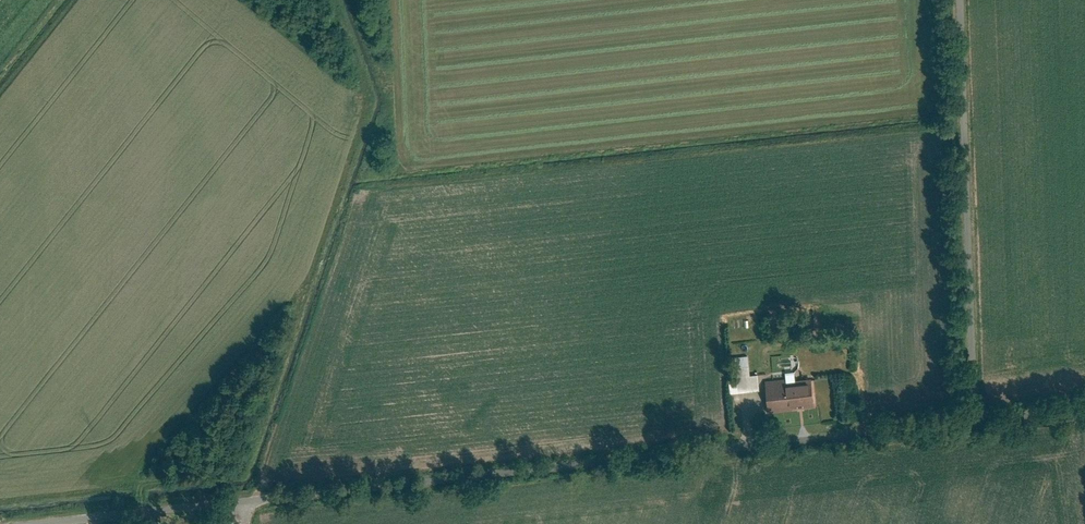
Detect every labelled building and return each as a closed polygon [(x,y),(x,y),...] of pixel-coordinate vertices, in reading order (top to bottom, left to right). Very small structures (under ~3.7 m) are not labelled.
[(728,379),(729,392),(759,390),(758,374),(749,374),(748,356),(734,357),(735,379),(728,379)] [(796,378),(765,381),(769,414),(793,412),(792,409),(817,407),(814,379),(796,380),(796,378)]
